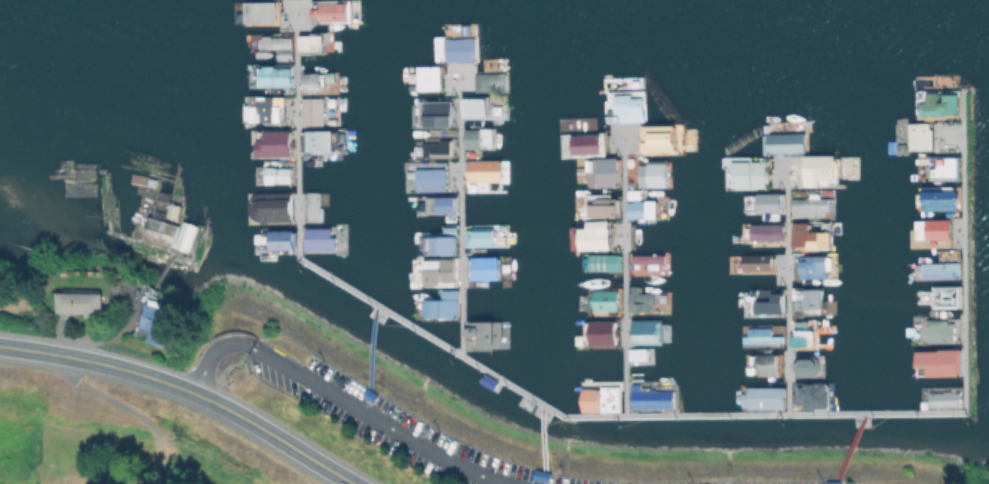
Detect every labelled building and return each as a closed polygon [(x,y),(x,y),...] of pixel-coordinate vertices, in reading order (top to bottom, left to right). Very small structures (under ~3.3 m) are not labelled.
[(274,2),(243,2),(243,23),(275,23),(274,2)] [(299,54),(324,54),(323,35),(298,35),(299,54)] [(290,36),(259,37),(259,49),(276,49),(277,58),(291,57),(290,36)] [(439,66),(415,66),(416,90),(440,89),(439,66)] [(291,86),(291,67),(259,67),(258,85),(291,86)] [(505,89),(505,73),(480,74),(480,90),(505,89)] [(920,103),(920,115),(957,115),(957,93),(927,94),(927,103),(920,103)] [(424,126),(451,126),(451,103),(461,103),(461,101),(450,101),(450,95),(442,95),(442,102),(419,102),(419,116),(424,116),(424,126)] [(283,123),(284,97),(257,96),(256,105),(250,105),(249,121),(283,123)] [(615,113),(621,113),(621,122),(643,121),(643,96),(614,96),(615,113)] [(486,117),(487,98),(462,97),(462,116),(486,117)] [(300,98),(301,125),(323,125),(323,98),(300,98)] [(931,149),(930,123),(907,123),(908,150),(931,149)] [(492,127),(463,128),(463,149),(492,148),(492,127)] [(256,156),(291,156),(291,129),(264,130),(264,140),(256,140),(256,156)] [(307,151),(332,151),(332,130),(306,131),(307,151)] [(604,133),(571,133),(571,153),(603,153),(604,133)] [(805,153),(804,133),(766,133),(766,154),(805,153)] [(451,156),(451,140),(422,140),(422,156),(451,156)] [(803,186),(819,186),(819,185),(835,184),(834,155),(812,155),(812,164),(803,165),(803,186)] [(956,179),(957,157),(929,156),(928,179),(956,179)] [(587,187),(618,186),(617,158),(587,158),(587,187)] [(500,159),(465,160),(465,182),(500,181),(500,159)] [(667,187),(667,164),(637,163),(637,186),(667,187)] [(414,168),(415,191),(445,190),(444,168),(414,168)] [(921,191),(921,210),(956,209),(956,190),(921,191)] [(290,221),(290,192),(247,193),(247,221),(290,221)] [(781,192),(756,193),(757,213),(782,212),(781,192)] [(318,195),(305,196),(306,221),(319,220),(318,195)] [(587,217),(617,216),(617,195),(586,196),(587,217)] [(436,213),(455,213),(455,197),(436,196),(436,213)] [(790,198),(790,216),(826,217),(827,199),(790,198)] [(656,200),(625,201),(625,218),(656,218),(656,200)] [(171,246),(177,224),(143,215),(137,238),(171,246)] [(948,219),(915,219),(915,228),(914,228),(914,239),(948,238),(948,219)] [(188,252),(194,223),(180,220),(174,249),(188,252)] [(577,228),(578,250),(610,249),(609,220),(586,221),(587,227),(577,228)] [(830,247),(830,231),(808,231),(808,222),(794,222),(795,248),(830,247)] [(782,240),(782,224),(749,223),(749,240),(782,240)] [(304,250),(335,249),(334,237),(330,238),(330,228),(303,228),(304,250)] [(492,228),(463,229),(463,247),(492,246),(492,228)] [(293,230),(268,230),(269,249),(294,248),(293,230)] [(429,254),(455,254),(455,236),(429,235),(429,254)] [(620,254),(586,255),(586,271),(620,271),(620,254)] [(825,277),(824,254),(798,255),(798,277),(825,277)] [(470,279),(498,280),(498,257),(471,256),(470,279)] [(423,258),(423,285),(452,286),(453,259),(423,258)] [(958,262),(921,261),(921,276),(958,277),(958,262)] [(652,312),(652,293),(640,292),(640,286),(628,285),(627,311),(652,312)] [(754,313),(782,312),(782,288),(758,288),(758,299),(754,299),(754,313)] [(793,309),(821,309),(821,288),(793,288),(793,309)] [(456,290),(440,289),(440,299),(424,299),(424,317),(456,317),(456,290)] [(617,290),(591,290),(591,311),(617,311),(617,290)] [(101,292),(102,317),(84,317),(84,312),(57,312),(57,292),(101,292)] [(167,296),(175,303),(164,345),(148,340),(152,328),(141,325),(149,303),(163,307),(167,296)] [(953,343),(954,319),(925,318),(924,342),(953,343)] [(630,344),(661,343),(661,319),(630,319),(630,344)] [(500,320),(472,321),(472,327),(467,327),(467,339),(476,338),(476,347),(500,346),(500,320)] [(615,320),(589,320),(590,345),(616,344),(615,320)] [(770,335),(771,327),(747,327),(747,335),(742,335),(742,343),(781,344),(781,335),(770,335)] [(960,350),(916,350),(916,367),(926,367),(926,376),(960,375),(960,350)] [(756,376),(776,375),(775,353),(756,354),(756,376)] [(821,354),(792,355),(793,378),(822,377),(821,354)] [(792,406),(828,407),(828,383),(792,382),(792,406)] [(928,385),(928,406),(960,407),(960,386),(928,385)] [(618,411),(618,387),(604,387),(604,410),(618,411)] [(783,387),(746,387),(746,394),(740,394),(740,409),(783,410),(783,387)] [(672,390),(630,389),(629,408),(672,408),(672,390)]
